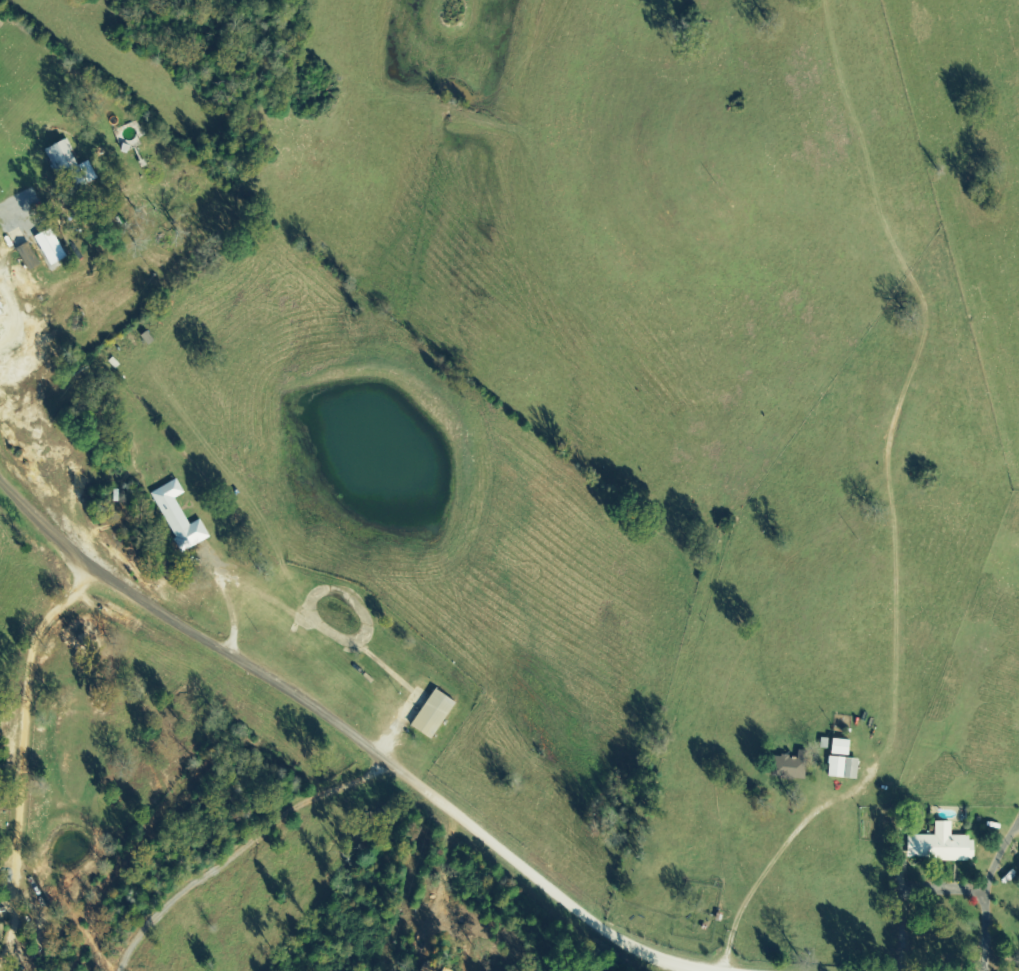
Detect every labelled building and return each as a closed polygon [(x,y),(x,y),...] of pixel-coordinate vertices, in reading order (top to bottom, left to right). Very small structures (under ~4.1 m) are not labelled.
[(48,149),(59,176),(69,172),(77,190),(100,181),(92,161),(81,165),(70,140),(48,149)] [(70,257),(54,228),(36,238),(53,267),(70,257)] [(43,265),(31,243),(19,250),(31,272),(43,265)] [(211,538),(202,519),(191,525),(177,498),(186,494),(179,479),(152,493),(182,553),(211,538)] [(459,702),(438,688),(413,726),(434,739),(459,702)] [(830,777),(860,779),(862,759),(852,758),(853,740),(836,739),(834,756),(832,755),(830,777)] [(808,779),(809,751),(800,751),(799,757),(775,756),(774,778),(808,779)] [(910,857),(931,858),(931,861),(975,862),(975,836),(954,835),(954,822),(937,822),(937,836),(910,836),(910,857)]
